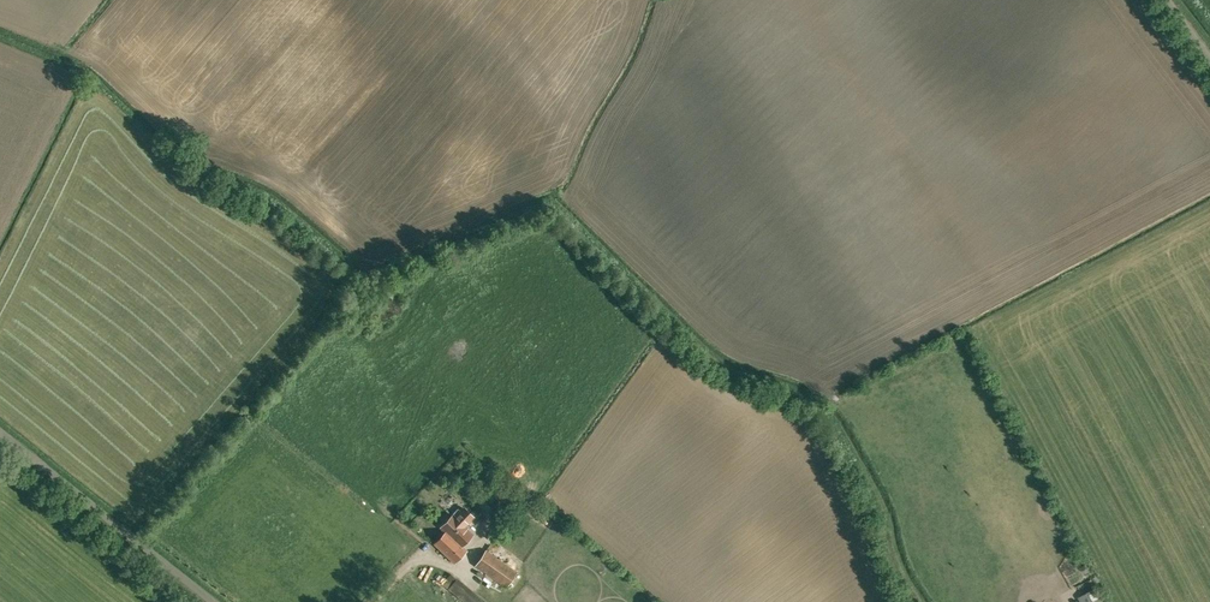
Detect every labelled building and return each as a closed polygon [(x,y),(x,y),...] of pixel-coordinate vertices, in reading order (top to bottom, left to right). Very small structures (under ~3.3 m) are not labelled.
[(551,521),(531,507),(528,511),(549,525),(551,521)] [(473,535),(462,525),(467,519),(469,522),(474,517),(464,508),(455,517),(453,515),(441,527),(446,532),(435,543),(455,562),(466,550),(462,546),(473,535)] [(506,588),(518,572),(486,550),(475,566),(506,588)] [(448,589),(464,601),(487,601),(458,578),(457,579),(451,575),(442,584),(448,589)] [(1079,598),(1082,601),(1103,601),(1096,589),(1079,598)]
